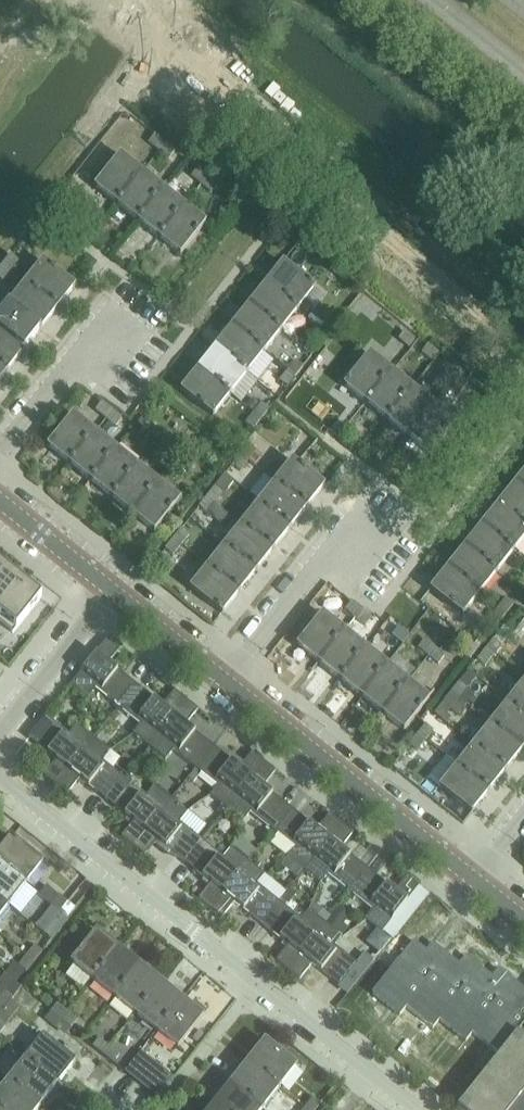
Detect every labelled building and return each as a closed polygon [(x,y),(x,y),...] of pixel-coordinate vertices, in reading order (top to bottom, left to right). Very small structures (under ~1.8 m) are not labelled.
[(149,144),(159,152),(165,145),(155,137),(149,144)] [(175,153),(165,145),(159,152),(169,160),(175,153)] [(95,189),(116,206),(142,174),(120,156),(95,189)] [(191,178),(201,186),(207,179),(197,171),(191,178)] [(142,174),(116,206),(138,223),(163,191),(142,174)] [(218,187),(207,179),(201,186),(212,194),(218,187)] [(163,191),(138,223),(159,240),(184,208),(163,191)] [(184,208),(159,240),(180,257),(206,225),(184,208)] [(11,257),(3,267),(11,273),(19,263),(11,257)] [(43,263),(26,284),(58,310),(75,288),(43,263)] [(283,264),(266,286),(298,312),(315,290),(283,264)] [(3,267),(0,271),(0,281),(3,283),(11,273),(3,267)] [(58,310),(26,284),(9,306),(41,331),(58,310)] [(266,286),(249,307),(281,333),(298,312),(266,286)] [(9,306),(0,317),(0,333),(24,352),(41,331),(9,306)] [(249,307),(232,328),(264,354),(281,333),(249,307)] [(321,330),(328,336),(336,325),(329,319),(321,330)] [(232,328),(215,349),(247,375),(264,354),(232,328)] [(320,346),(328,336),(321,330),(313,340),(320,346)] [(410,349),(417,340),(406,331),(398,340),(410,349)] [(0,333),(0,368),(7,374),(24,352),(0,333)] [(438,354),(428,345),(421,353),(432,362),(438,354)] [(256,382),(247,375),(215,349),(198,371),(231,396),(239,403),(256,382)] [(344,388),(365,405),(391,373),(370,355),(344,388)] [(295,378),(303,367),(296,362),(287,372),(295,378)] [(441,377),(451,385),(457,378),(447,370),(441,377)] [(213,418),(231,396),(198,371),(181,392),(213,418)] [(287,388),(295,378),(287,372),(279,382),(287,388)] [(391,373),(365,405),(387,422),(412,390),(391,373)] [(467,386),(457,378),(451,385),(461,393),(467,386)] [(412,390),(387,422),(408,439),(434,407),(412,390)] [(252,402),(247,409),(254,414),(259,408),(252,402)] [(261,420),(269,410),(262,404),(259,408),(254,414),(261,420)] [(96,413),(106,421),(112,413),(101,405),(96,413)] [(434,407),(408,439),(430,456),(455,424),(434,407)] [(122,421),(112,413),(106,421),(116,429),(122,421)] [(261,420),(254,414),(246,425),(253,431),(261,420)] [(48,448),(69,465),(95,433),(73,416),(48,448)] [(153,428),(141,419),(135,426),(148,435),(153,428)] [(95,433),(69,465),(90,482),(116,450),(95,433)] [(249,446),(241,456),(248,462),(256,452),(249,446)] [(116,450),(90,482),(111,499),(137,467),(116,450)] [(248,462),(241,456),(233,467),(240,472),(248,462)] [(292,462),(275,484),(307,509),(325,487),(292,462)] [(137,467),(111,499),(133,516),(158,484),(137,467)] [(515,485),(523,492),(523,474),(515,485)] [(158,484),(133,516),(154,534),(180,501),(158,484)] [(307,509),(275,484),(258,505),(290,530),(307,509)] [(498,506),(523,527),(523,492),(515,485),(498,506)] [(223,494),(215,488),(207,498),(215,504),(223,494)] [(207,514),(215,504),(207,498),(199,508),(207,514)] [(290,530),(258,505),(241,526),(273,552),(290,530)] [(481,527),(514,553),(523,540),(523,527),(498,506),(481,527)] [(273,552),(241,526),(224,547),(257,573),(273,552)] [(481,527),(464,548),(497,574),(514,553),(481,527)] [(182,531),(173,541),(181,547),(189,537),(182,531)] [(173,557),(181,547),(173,541),(165,551),(173,557)] [(257,573),(224,547),(207,568),(240,594),(257,573)] [(464,548),(448,570),(480,595),(497,574),(464,548)] [(8,572),(0,566),(0,583),(8,572)] [(240,594),(207,568),(190,590),(222,616),(240,594)] [(462,617),(480,595),(448,570),(430,592),(462,617)] [(0,583),(0,616),(24,585),(8,572),(0,583)] [(0,616),(0,625),(13,635),(41,599),(24,585),(0,616)] [(506,600),(498,610),(505,616),(513,606),(506,600)] [(345,612),(355,620),(361,612),(351,604),(345,612)] [(490,620),(497,626),(505,616),(498,610),(490,620)] [(372,620),(361,612),(355,620),(366,628),(372,620)] [(297,647),(318,665),(344,632),(323,615),(297,647)] [(403,644),(409,637),(399,629),(393,636),(403,644)] [(344,632),(318,665),(340,682),(365,649),(344,632)] [(96,691),(118,708),(136,686),(109,665),(121,650),(109,640),(71,687),(89,700),(96,691)] [(434,650),(424,642),(418,649),(428,657),(434,650)] [(494,642),(486,652),(493,658),(501,648),(494,642)] [(365,649),(340,682),(361,698),(386,666),(365,649)] [(444,658),(434,650),(428,657),(438,665),(444,658)] [(486,652),(477,662),(485,668),(493,658),(486,652)] [(386,666),(361,698),(382,715),(408,683),(386,666)] [(408,683),(382,715),(404,733),(429,700),(408,683)] [(508,704),(507,704),(523,717),(523,683),(508,704)] [(460,684),(451,694),(459,700),(467,690),(460,684)] [(163,708),(136,686),(118,708),(140,726),(133,736),(149,749),(187,702),(175,693),(163,708)] [(450,711),(459,700),(451,694),(443,705),(450,711)] [(198,711),(187,702),(149,749),(166,762),(173,752),(196,770),(213,748),(186,726),(198,711)] [(490,725),(523,751),(523,749),(523,717),(507,704),(490,725)] [(44,777),(56,786),(93,740),(77,727),(69,736),(46,718),(29,740),(56,762),(44,777)] [(490,725),(474,746),(506,772),(523,751),(490,725)] [(426,726),(418,736),(425,742),(433,732),(426,726)] [(425,742),(418,736),(409,747),(417,752),(425,742)] [(93,740),(56,786),(68,796),(80,781),(107,802),(124,780),(102,762),(110,753),(93,740)] [(474,746),(457,767),(489,793),(506,772),(474,746)] [(240,769),(213,748),(196,770),(201,775),(218,788),(210,797),(227,811),(264,764),(252,754),(240,769)] [(276,773),(264,764),(227,811),(243,824),(251,814),(274,832),(291,810),(264,788),(276,773)] [(439,789),(472,815),(489,793),(457,767),(439,789)] [(196,770),(188,779),(194,784),(201,775),(196,770)] [(147,798),(124,780),(107,802),(134,824),(122,839),(134,848),(171,801),(154,788),(147,798)] [(187,815),(171,801),(134,848),(145,857),(157,842),(184,864),(202,842),(198,839),(180,824),(187,815)] [(318,831),(291,810),(274,832),(295,850),(288,859),(304,872),(342,826),(330,816),(318,831)] [(187,815),(180,824),(198,839),(207,827),(189,813),(187,815)] [(353,835),(342,826),(304,872),(321,886),(329,876),(351,894),(368,872),(341,850),(353,835)] [(0,852),(0,866),(26,886),(43,864),(11,838),(0,852)] [(224,860),(202,842),(184,864),(211,886),(199,901),(211,910),(248,863),(232,850),(224,860)] [(265,877),(248,863),(211,910),(223,919),(235,904),(262,926),(279,904),(257,886),(265,877)] [(9,907),(26,886),(0,866),(0,900),(9,907)] [(395,893),(368,872),(351,894),(373,912),(365,921),(382,935),(420,888),(407,878),(395,893)] [(47,887),(39,897),(52,907),(60,898),(47,887)] [(60,898),(52,907),(60,913),(68,903),(60,897),(60,898)] [(9,907),(0,900),(0,919),(9,907)] [(301,921),(279,904),(262,926),(289,947),(277,962),(288,972),(326,925),(309,912),(301,921)] [(313,906),(309,912),(326,925),(330,919),(313,906)] [(60,913),(52,907),(44,917),(51,923),(60,913)] [(357,966),(334,948),(342,938),(326,925),(288,972),(300,981),(312,966),(340,988),(347,979),(357,966)] [(118,949),(97,932),(71,965),(93,982),(118,949)] [(523,1026),(523,993),(523,994),(512,985),(514,983),(499,970),(490,981),(479,972),(481,970),(466,958),(457,968),(446,959),(448,957),(433,945),(424,955),(413,946),(415,944),(414,943),(372,995),(400,1017),(406,1009),(433,1030),(439,1022),(466,1043),(472,1035),(499,1057),(523,1026)] [(35,947),(27,957),(35,963),(43,953),(35,947)] [(140,966),(118,949),(93,982),(114,999),(140,966)] [(35,963),(27,957),(19,967),(27,973),(35,963)] [(161,983),(140,966),(114,999),(135,1016),(161,983)] [(353,984),(364,971),(357,966),(347,979),(353,984)] [(182,1000),(161,983),(135,1016),(156,1033),(182,1000)] [(13,999),(6,993),(0,1000),(0,1005),(5,1009),(11,1001),(13,999)] [(204,1018),(182,1000),(156,1033),(178,1050),(204,1018)] [(20,1008),(11,1001),(5,1009),(0,1016),(0,1022),(5,1026),(20,1008)] [(50,1014),(60,1022),(66,1015),(56,1007),(50,1014)] [(60,1022),(50,1014),(44,1022),(64,1038),(70,1030),(60,1022)] [(76,1023),(66,1015),(60,1022),(70,1030),(76,1023)] [(499,1057),(457,1109),(458,1109),(523,1109),(523,1026),(499,1057)] [(43,1038),(26,1060),(58,1085),(75,1064),(43,1038)] [(108,1049),(98,1040),(92,1048),(102,1056),(108,1049)] [(265,1042),(248,1063),(280,1089),(297,1067),(265,1042)] [(102,1056),(113,1064),(119,1057),(108,1049),(102,1056)] [(58,1085),(26,1060),(9,1081),(41,1107),(58,1085)] [(231,1085),(263,1109),(280,1089),(248,1063),(231,1085)] [(124,1073),(134,1081),(140,1074),(130,1066),(124,1073)] [(9,1081),(0,1092),(0,1109),(2,1109),(38,1109),(41,1107),(9,1081)] [(214,1106),(219,1109),(263,1109),(231,1085),(214,1106)] [(320,1105),(313,1099),(305,1109),(316,1109),(320,1105)]
